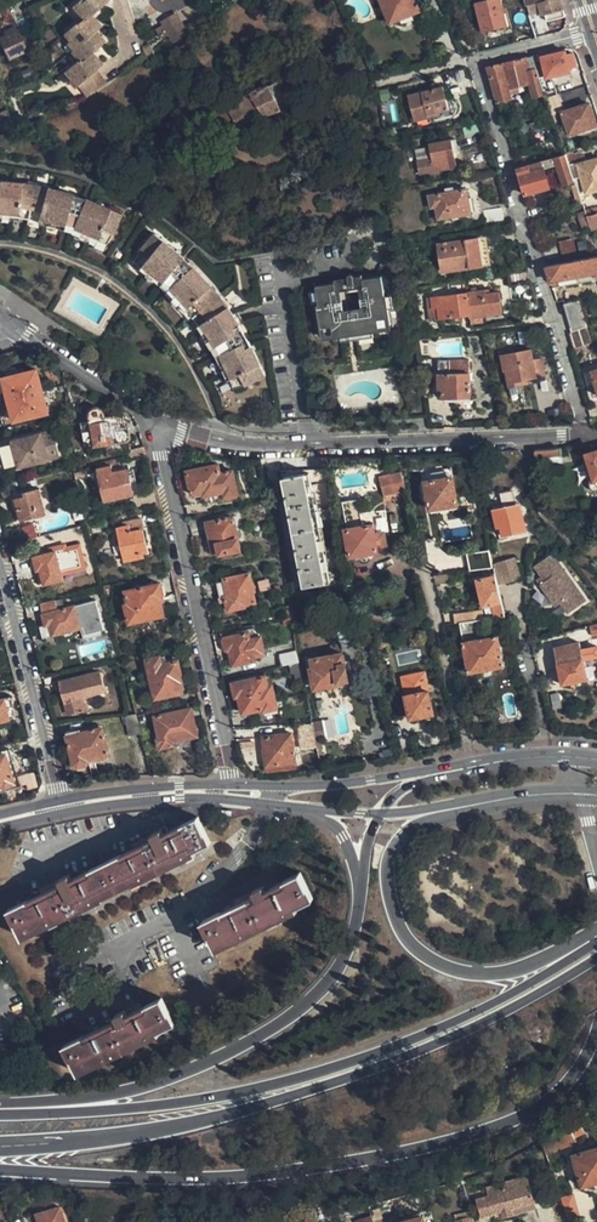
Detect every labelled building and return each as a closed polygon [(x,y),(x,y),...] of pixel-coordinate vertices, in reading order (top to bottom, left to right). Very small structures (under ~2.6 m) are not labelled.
[(74,86),(92,71),(100,66),(90,54),(103,44),(93,32),(99,28),(90,17),(108,2),(106,0),(81,0),(72,8),(83,22),(78,26),(76,23),(62,35),(68,42),(73,49),(70,51),(68,53),(74,62),(62,72),(67,79),(74,86)] [(390,26),(422,13),(417,0),(413,0),(412,0),(380,0),(390,26)] [(482,32),(507,25),(501,0),(485,0),(475,2),(482,32)] [(523,1),(525,7),(538,3),(541,16),(562,11),(559,0),(526,0),(523,1)] [(173,45),(187,35),(176,17),(161,26),(173,45)] [(30,51),(25,41),(22,42),(14,25),(0,31),(0,46),(8,61),(30,51)] [(548,75),(571,69),(571,66),(578,63),(575,53),(568,53),(567,51),(542,57),(548,75)] [(488,68),(498,102),(512,98),(509,88),(531,83),(534,95),(545,91),(538,68),(532,70),(528,57),(488,68)] [(294,101),(280,78),(229,108),(223,96),(211,102),(217,116),(211,119),(215,128),(218,126),(228,144),(231,143),(236,146),(243,143),(244,136),(248,135),(243,126),(265,113),(294,101)] [(74,86),(67,79),(64,81),(71,89),(74,86)] [(415,121),(430,118),(429,115),(449,109),(443,87),(410,96),(415,121)] [(595,123),(589,102),(562,110),(568,131),(595,123)] [(458,166),(453,138),(431,141),(433,156),(418,158),(420,172),(458,166)] [(562,184),(573,181),(567,166),(564,154),(549,158),(552,165),(557,163),(562,184)] [(517,168),(525,195),(550,188),(544,167),(552,165),(549,158),(517,168)] [(596,159),(576,166),(584,193),(596,188),(596,160),(596,159)] [(1,214),(1,212),(10,213),(10,215),(20,216),(20,214),(39,218),(38,220),(47,222),(47,220),(56,222),(55,224),(65,227),(65,225),(75,229),(74,231),(82,234),(83,232),(90,235),(89,237),(98,241),(99,239),(108,243),(113,234),(122,212),(88,198),(74,192),(48,185),(23,180),(0,178),(0,214),(1,214)] [(439,218),(471,213),(466,188),(429,194),(431,207),(437,206),(439,218)] [(580,206),(574,188),(570,189),(575,207),(580,206)] [(596,207),(576,212),(581,228),(588,227),(589,230),(596,228),(596,211),(596,207)] [(486,224),(503,222),(501,209),(485,212),(486,224)] [(141,253),(137,261),(144,266),(143,268),(150,273),(151,272),(158,277),(157,279),(164,284),(165,283),(173,290),(171,292),(177,298),(178,296),(185,302),(183,304),(189,311),(191,309),(204,326),(202,327),(207,334),(209,333),(214,340),(212,342),(217,349),(219,348),(224,357),(222,358),(226,366),(228,365),(231,372),(229,372),(233,382),(235,381),(239,389),(247,388),(270,378),(254,343),(247,329),(231,307),(216,287),(198,267),(186,256),(156,234),(141,253)] [(487,237),(478,239),(482,267),(491,265),(487,237)] [(442,272),(452,271),(482,267),(478,239),(438,244),(442,272)] [(574,240),(559,242),(560,252),(575,251),(574,240)] [(558,280),(557,277),(567,274),(568,277),(576,275),(575,272),(594,266),(596,274),(596,255),(546,267),(550,283),(558,280)] [(525,282),(524,272),(508,275),(510,284),(525,282)] [(322,339),(392,329),(388,296),(386,296),(383,277),(364,280),(363,276),(335,280),(335,284),(316,287),(319,305),(317,305),(322,339)] [(501,315),(496,293),(484,295),(483,291),(464,295),(467,315),(468,320),(501,315)] [(464,295),(431,299),(433,309),(437,309),(440,320),(467,315),(464,295)] [(570,331),(586,327),(578,299),(563,303),(570,331)] [(590,342),(586,327),(570,331),(568,331),(572,347),(590,342)] [(509,389),(523,387),(522,382),(546,377),(542,360),(534,362),(531,350),(501,357),(504,372),(506,372),(509,389)] [(469,361),(438,362),(439,389),(443,389),(444,400),(470,398),(469,361)] [(47,411),(33,363),(2,372),(16,420),(47,411)] [(131,450),(127,427),(121,428),(120,420),(114,417),(104,419),(104,413),(99,409),(93,410),(91,412),(90,415),(91,424),(83,425),(85,443),(95,442),(95,447),(104,445),(106,457),(131,452),(133,458),(146,455),(144,448),(131,450)] [(60,456),(53,430),(12,440),(13,443),(0,447),(0,449),(5,467),(18,464),(19,467),(60,456)] [(565,447),(540,449),(541,463),(548,463),(548,457),(566,456),(565,447)] [(593,477),(591,478),(589,480),(588,482),(588,485),(589,488),(590,489),(592,491),(595,491),(596,491),(596,451),(586,454),(593,477)] [(188,472),(193,495),(209,491),(211,495),(223,492),(225,498),(237,495),(232,471),(220,474),(217,464),(188,472)] [(133,494),(126,468),(112,472),(111,467),(96,470),(104,501),(133,494)] [(406,470),(383,474),(386,492),(403,489),(402,483),(408,482),(406,470)] [(325,471),(284,472),(284,478),(305,589),(350,606),(343,567),(334,520),(325,471)] [(458,478),(429,481),(433,518),(444,517),(445,520),(462,517),(458,478)] [(22,520),(46,514),(39,489),(29,492),(29,496),(13,500),(16,512),(19,511),(22,520)] [(133,496),(135,506),(150,502),(148,493),(133,496)] [(509,510),(521,508),(518,497),(507,499),(509,510)] [(360,498),(343,501),(349,527),(347,528),(352,555),(381,550),(380,545),(389,544),(386,529),(377,531),(375,522),(365,524),(360,498)] [(503,540),(530,535),(527,521),(524,521),(521,508),(509,510),(498,513),(503,540)] [(126,563),(141,559),(140,553),(148,551),(143,529),(144,529),(141,517),(123,522),(124,528),(118,529),(126,563)] [(207,523),(211,539),(216,538),(220,552),(220,554),(240,549),(233,517),(207,523)] [(20,527),(26,541),(38,536),(32,522),(20,527)] [(216,538),(211,539),(215,553),(220,552),(216,538)] [(57,551),(35,557),(39,571),(43,570),(47,584),(65,580),(57,551)] [(547,580),(542,584),(559,606),(563,603),(571,613),(588,601),(555,554),(537,567),(544,576),(547,580)] [(499,583),(500,587),(520,580),(514,560),(495,565),(496,569),(498,578),(499,583)] [(250,573),(224,578),(224,581),(217,583),(221,599),(225,598),(228,611),(246,607),(246,605),(257,602),(250,573)] [(479,582),(485,607),(496,605),(498,614),(501,614),(505,613),(500,587),(499,583),(498,578),(479,582)] [(126,590),(129,603),(126,604),(131,622),(164,613),(160,597),(164,596),(160,581),(126,590)] [(81,629),(75,607),(58,611),(56,602),(42,605),(44,615),(43,615),(46,627),(50,626),(52,636),(81,629)] [(507,665),(502,634),(491,636),(487,616),(462,621),(471,671),(507,665)] [(349,620),(340,621),(343,638),(352,636),(349,620)] [(257,660),(250,631),(226,637),(224,639),(226,649),(229,651),(232,651),(235,665),(257,660)] [(564,682),(588,675),(580,641),(555,647),(564,682)] [(283,656),(284,666),(302,662),(301,653),(283,656)] [(346,653),(316,659),(318,667),(314,668),(318,688),(344,683),(343,679),(351,678),(346,653)] [(183,691),(181,680),(183,680),(179,659),(163,663),(161,656),(147,658),(156,696),(183,691)] [(59,680),(67,714),(89,709),(86,696),(105,691),(100,670),(59,680)] [(306,680),(304,671),(298,672),(300,681),(306,680)] [(234,683),(237,697),(241,696),(244,712),(264,708),(265,711),(278,707),(273,685),(269,686),(266,676),(234,683)] [(415,718),(434,713),(428,683),(425,684),(423,677),(411,679),(412,687),(417,686),(419,693),(409,695),(415,718)] [(0,700),(0,722),(15,718),(9,698),(0,700)] [(155,715),(162,746),(198,737),(190,706),(155,715)] [(136,713),(123,715),(128,734),(140,731),(136,713)] [(325,721),(315,723),(318,741),(323,740),(329,739),(325,721)] [(111,755),(105,728),(103,725),(93,727),(94,730),(83,733),(82,729),(68,733),(69,736),(75,764),(111,755)] [(240,730),(241,740),(257,739),(256,729),(240,730)] [(270,766),(299,763),(294,733),(265,736),(269,759),(270,766)] [(5,791),(3,787),(8,786),(12,782),(5,755),(0,757),(0,792),(5,791)] [(21,789),(37,786),(34,773),(18,776),(21,789)] [(209,842),(197,817),(163,832),(161,828),(151,833),(153,837),(69,875),(67,872),(57,877),(58,880),(7,905),(19,932),(30,927),(29,926),(57,913),(58,915),(83,903),(82,901),(149,870),(150,871),(175,860),(175,858),(209,842)] [(298,863),(264,880),(260,875),(252,880),(253,887),(200,912),(216,947),(226,943),(225,940),(252,927),(253,930),(279,917),(278,915),(315,895),(298,863)] [(176,1019),(159,990),(126,1006),(122,1001),(115,1006),(116,1011),(60,1037),(76,1068),(86,1064),(86,1062),(112,1050),(113,1053),(139,1041),(137,1038),(176,1019)] [(541,1140),(545,1151),(559,1145),(562,1150),(571,1145),(569,1140),(585,1132),(580,1121),(541,1140)] [(592,1147),(591,1145),(586,1147),(586,1150),(572,1154),(583,1185),(596,1180),(596,1145),(592,1147)] [(534,1206),(524,1175),(487,1186),(489,1194),(474,1198),(480,1215),(492,1212),(493,1218),(534,1206)] [(567,1219),(579,1215),(572,1194),(560,1198),(567,1219)] [(57,1205),(35,1212),(38,1221),(34,1221),(63,1221),(57,1205)]
